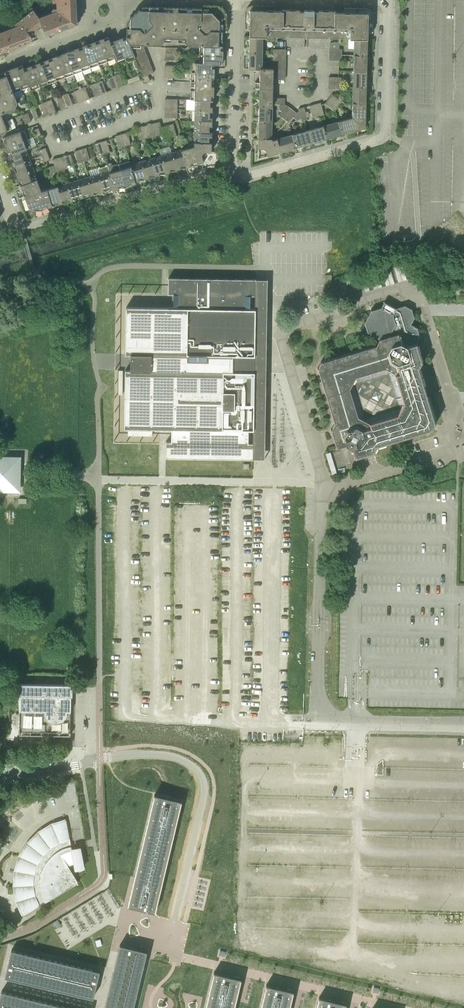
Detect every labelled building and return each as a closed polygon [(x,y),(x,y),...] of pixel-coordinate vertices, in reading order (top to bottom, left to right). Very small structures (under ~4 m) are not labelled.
[(11,49),(27,42),(31,41),(37,40),(36,37),(33,38),(31,36),(43,26),(49,34),(59,30),(75,24),(75,13),(77,13),(76,0),(54,0),(53,8),(52,10),(53,12),(39,17),(33,9),(13,26),(12,24),(3,28),(0,29),(0,52),(3,51),(5,54),(6,53),(10,50),(11,49)] [(175,7),(165,7),(149,7),(149,10),(139,10),(131,17),(131,28),(127,28),(127,36),(129,44),(143,44),(148,44),(160,44),(164,41),(164,37),(174,38),(185,38),(185,41),(189,45),(222,46),(223,14),(218,8),(175,7)] [(354,39),(368,39),(368,19),(362,13),(336,12),(336,11),(319,10),(319,12),(314,12),(314,10),(304,10),(304,11),(300,11),(300,10),(282,10),(282,11),(256,10),(250,16),(249,36),(265,36),(354,39)] [(135,57),(134,54),(129,44),(127,36),(118,40),(126,61),(135,57)] [(264,53),(265,49),(265,36),(249,36),(249,53),(264,53)] [(107,61),(116,58),(108,37),(99,40),(107,61)] [(118,64),(126,61),(118,40),(111,42),(108,37),(116,58),(118,64)] [(353,56),(367,56),(368,39),(354,39),(354,55),(353,55),(353,56)] [(99,64),(107,61),(99,40),(91,43),(99,64)] [(90,68),(99,64),(91,43),(82,47),(90,68)] [(134,54),(145,50),(143,44),(129,44),(134,54)] [(200,54),(222,55),(222,46),(200,46),(200,54)] [(83,71),(90,68),(82,47),(74,50),(82,71),(83,71)] [(74,74),(82,71),(74,50),(66,53),(74,74)] [(136,60),(147,55),(145,50),(134,54),(135,57),(136,60)] [(65,77),(74,74),(66,53),(57,56),(65,77)] [(260,69),(264,68),(264,53),(249,53),(249,69),(260,69)] [(199,63),(222,64),(222,55),(200,54),(199,63)] [(138,65),(149,61),(147,55),(136,60),(138,65)] [(57,80),(65,77),(57,56),(49,59),(57,80)] [(353,71),(367,71),(367,56),(353,56),(353,70),(353,71)] [(48,84),(57,80),(49,59),(40,63),(48,84)] [(140,71),(152,67),(149,61),(138,65),(140,71)] [(40,87),(48,84),(40,63),(32,66),(40,87)] [(191,72),(214,73),(214,64),(222,65),(222,64),(199,63),(191,63),(191,72)] [(22,90),(30,86),(22,65),(14,68),(22,90)] [(31,90),(40,87),(32,66),(24,69),(23,65),(22,65),(30,86),(31,90)] [(148,75),(154,72),(152,67),(140,71),(142,77),(148,75)] [(14,93),(22,90),(14,68),(5,72),(14,93)] [(264,68),(260,69),(260,83),(273,83),(273,69),(264,68)] [(353,87),(366,87),(367,71),(353,71),(353,72),(353,87)] [(14,93),(5,72),(0,74),(0,114),(4,112),(5,112),(15,108),(17,103),(14,93)] [(191,81),(213,82),(214,73),(191,72),(191,81)] [(118,88),(123,86),(119,74),(113,76),(118,88)] [(112,90),(118,88),(113,76),(107,78),(112,90)] [(101,94),(107,92),(102,80),(96,83),(101,94)] [(191,81),(191,86),(190,94),(190,100),(195,100),(213,100),(213,95),(213,87),(213,82),(191,81)] [(95,97),(101,94),(96,83),(90,85),(95,97)] [(84,101),(90,99),(85,87),(79,89),(84,101)] [(353,103),(366,103),(366,87),(353,87),(353,103)] [(78,103),(84,101),(79,89),(74,91),(78,103)] [(67,107),(73,105),(68,93),(63,95),(67,107)] [(273,93),(259,93),(259,106),(272,107),(273,98),(273,93)] [(338,107),(342,102),(332,94),(328,99),(338,107)] [(61,109),(67,107),(63,95),(57,98),(61,109)] [(279,104),(285,104),(285,98),(273,98),(272,107),(279,104)] [(335,111),(338,107),(328,99),(325,103),(335,111)] [(50,114),(56,111),(52,100),(46,102),(50,114)] [(195,110),(213,111),(213,106),(214,100),(213,100),(195,100),(195,110)] [(44,116),(50,114),(46,102),(40,104),(44,116)] [(318,116),(324,115),(321,102),(315,104),(318,116)] [(352,117),(365,127),(366,103),(353,103),(352,117)] [(313,118),(318,116),(315,104),(309,106),(313,118)] [(279,115),(284,119),(291,109),(287,105),(282,111),(279,115)] [(259,123),(272,123),(272,107),(259,106),(259,123)] [(302,121),(308,119),(304,107),(298,109),(299,111),(301,118),(302,121)] [(288,122),(293,117),(296,112),(291,109),(284,119),(288,122)] [(195,121),(212,122),(212,117),(213,117),(213,111),(195,110),(195,121)] [(297,120),(301,118),(299,111),(296,112),(293,117),(297,120)] [(8,120),(5,112),(4,112),(0,114),(0,123),(8,120)] [(342,134),(365,127),(352,117),(339,121),(342,134)] [(1,133),(11,129),(8,120),(0,123),(0,133),(1,133)] [(157,135),(163,134),(161,127),(160,121),(154,123),(157,135)] [(195,131),(212,132),(213,132),(213,126),(212,126),(212,122),(195,121),(195,131)] [(327,139),(342,134),(339,121),(323,126),(327,139)] [(151,137),(157,135),(154,123),(148,125),(151,137)] [(258,139),(271,138),(272,123),(259,123),(258,139)] [(145,139),(151,137),(148,125),(142,126),(145,139)] [(169,133),(168,129),(167,125),(161,127),(163,134),(164,139),(171,137),(169,133)] [(139,140),(145,139),(142,126),(136,128),(139,140)] [(310,143),(327,139),(323,126),(307,130),(310,143)] [(6,147),(27,139),(24,130),(3,138),(6,147)] [(294,148),(310,143),(307,130),(290,135),(294,148)] [(194,142),(212,143),(212,142),(213,137),(212,137),(212,132),(195,131),(194,142)] [(125,146),(131,144),(127,132),(121,134),(125,146)] [(119,148),(125,146),(121,134),(115,136),(119,148)] [(277,153),(294,148),(290,135),(277,139),(274,140),(277,153)] [(258,158),(277,153),(274,140),(273,140),(271,138),(258,139),(258,158)] [(9,156),(26,149),(31,148),(27,139),(6,147),(9,156)] [(104,154),(110,152),(107,140),(101,142),(104,154)] [(98,156),(104,154),(101,142),(95,143),(98,156)] [(193,147),(197,163),(204,162),(203,159),(206,158),(209,154),(209,152),(211,152),(212,143),(194,142),(194,146),(193,147)] [(84,161),(90,160),(86,147),(80,149),(84,161)] [(197,164),(197,163),(193,147),(182,150),(187,167),(191,165),(197,165),(197,164)] [(13,165),(29,159),(26,149),(9,156),(10,156),(8,156),(12,161),(13,165)] [(78,163),(84,161),(80,149),(74,151),(78,163)] [(186,167),(187,167),(182,150),(172,153),(176,170),(181,168),(187,168),(186,167)] [(176,170),(172,153),(161,156),(166,173),(171,171),(177,171),(176,170)] [(68,168),(74,166),(71,154),(64,156),(68,168)] [(62,170),(68,168),(64,156),(59,158),(62,170)] [(166,173),(161,156),(151,159),(156,176),(160,174),(166,174),(166,173)] [(56,171),(62,170),(59,158),(53,159),(54,165),(56,171)] [(17,176),(33,169),(29,159),(13,165),(13,166),(12,167),(15,171),(17,176)] [(155,176),(156,176),(151,159),(141,162),(146,179),(150,177),(156,177),(155,176)] [(145,179),(146,179),(141,162),(130,165),(130,167),(135,182),(135,183),(136,183),(136,181),(139,180),(145,180),(145,179)] [(131,184),(135,183),(135,182),(130,167),(120,169),(126,188),(131,184)] [(21,186),(37,179),(33,169),(17,176),(19,180),(19,186),(21,185),(21,186)] [(119,188),(126,188),(120,169),(111,172),(110,171),(109,171),(114,188),(114,189),(119,188)] [(110,189),(114,188),(109,171),(99,174),(104,191),(105,192),(110,189)] [(100,192),(104,191),(99,174),(89,177),(94,194),(94,195),(100,192)] [(89,195),(94,194),(89,177),(78,180),(83,197),(84,197),(84,198),(89,195)] [(36,192),(41,191),(37,179),(21,186),(22,190),(23,196),(24,195),(25,196),(36,192)] [(78,180),(68,183),(73,200),(74,201),(79,198),(83,197),(78,180)] [(69,201),(73,200),(68,183),(58,186),(62,203),(63,203),(63,204),(69,201)] [(58,204),(62,203),(58,186),(47,189),(52,206),(53,206),(53,207),(58,204)] [(48,207),(52,206),(47,189),(41,191),(36,192),(41,211),(42,211),(48,207)] [(35,211),(41,211),(36,192),(25,196),(31,212),(35,211)] [(397,279),(406,279),(405,265),(396,265),(397,279)] [(386,285),(394,283),(390,267),(381,270),(386,285)] [(125,370),(124,428),(160,429),(171,429),(171,442),(166,442),(166,458),(184,458),(253,459),(253,443),(248,443),(248,430),(254,430),(254,429),(255,372),(251,372),(251,368),(252,368),(252,367),(253,367),(254,367),(254,366),(254,365),(255,365),(255,364),(255,363),(254,363),(254,362),(254,361),(253,361),(253,360),(252,360),(251,360),(251,356),(255,356),(255,352),(255,349),(255,342),(256,308),(250,308),(250,295),(256,295),(256,279),(168,278),(168,293),(168,306),(126,306),(126,354),(131,354),(130,368),(130,370),(125,370)] [(374,452),(377,445),(406,437),(433,429),(436,422),(419,368),(423,361),(417,343),(416,343),(420,336),(418,327),(411,324),(415,318),(412,309),(405,305),(396,308),(385,302),(382,307),(371,310),(365,322),(368,332),(380,339),(377,345),(322,362),(318,367),(335,423),(331,429),(337,447),(347,445),(353,448),(356,457),(374,452)] [(15,486),(15,462),(0,462),(0,486),(15,486)] [(70,735),(71,710),(71,695),(62,695),(62,692),(63,692),(64,692),(64,691),(65,691),(65,690),(65,689),(65,688),(64,687),(63,687),(63,686),(62,686),(42,686),(42,684),(20,684),(20,709),(19,734),(70,735)] [(154,794),(128,906),(155,912),(182,801),(154,794)] [(225,794),(224,804),(236,805),(237,795),(225,794)] [(24,915),(50,899),(78,882),(68,866),(74,864),(75,868),(84,866),(81,848),(72,850),(66,820),(63,821),(54,824),(49,826),(49,827),(41,831),(36,835),(30,841),(26,846),(22,854),(21,854),(19,859),(19,860),(17,868),(16,868),(15,874),(16,874),(15,883),(15,889),(17,898),(19,904),(23,912),(22,912),(24,915)] [(120,944),(105,1007),(133,1007),(147,951),(120,944)] [(99,971),(10,950),(4,977),(92,999),(99,971)] [(205,1007),(234,1007),(241,979),(214,972),(205,1007)] [(261,1007),(289,1007),(293,991),(266,984),(261,1007)] [(1,991),(0,994),(0,1007),(69,1007),(1,991)] [(316,1007),(345,1007),(346,1004),(319,997),(316,1007)]
